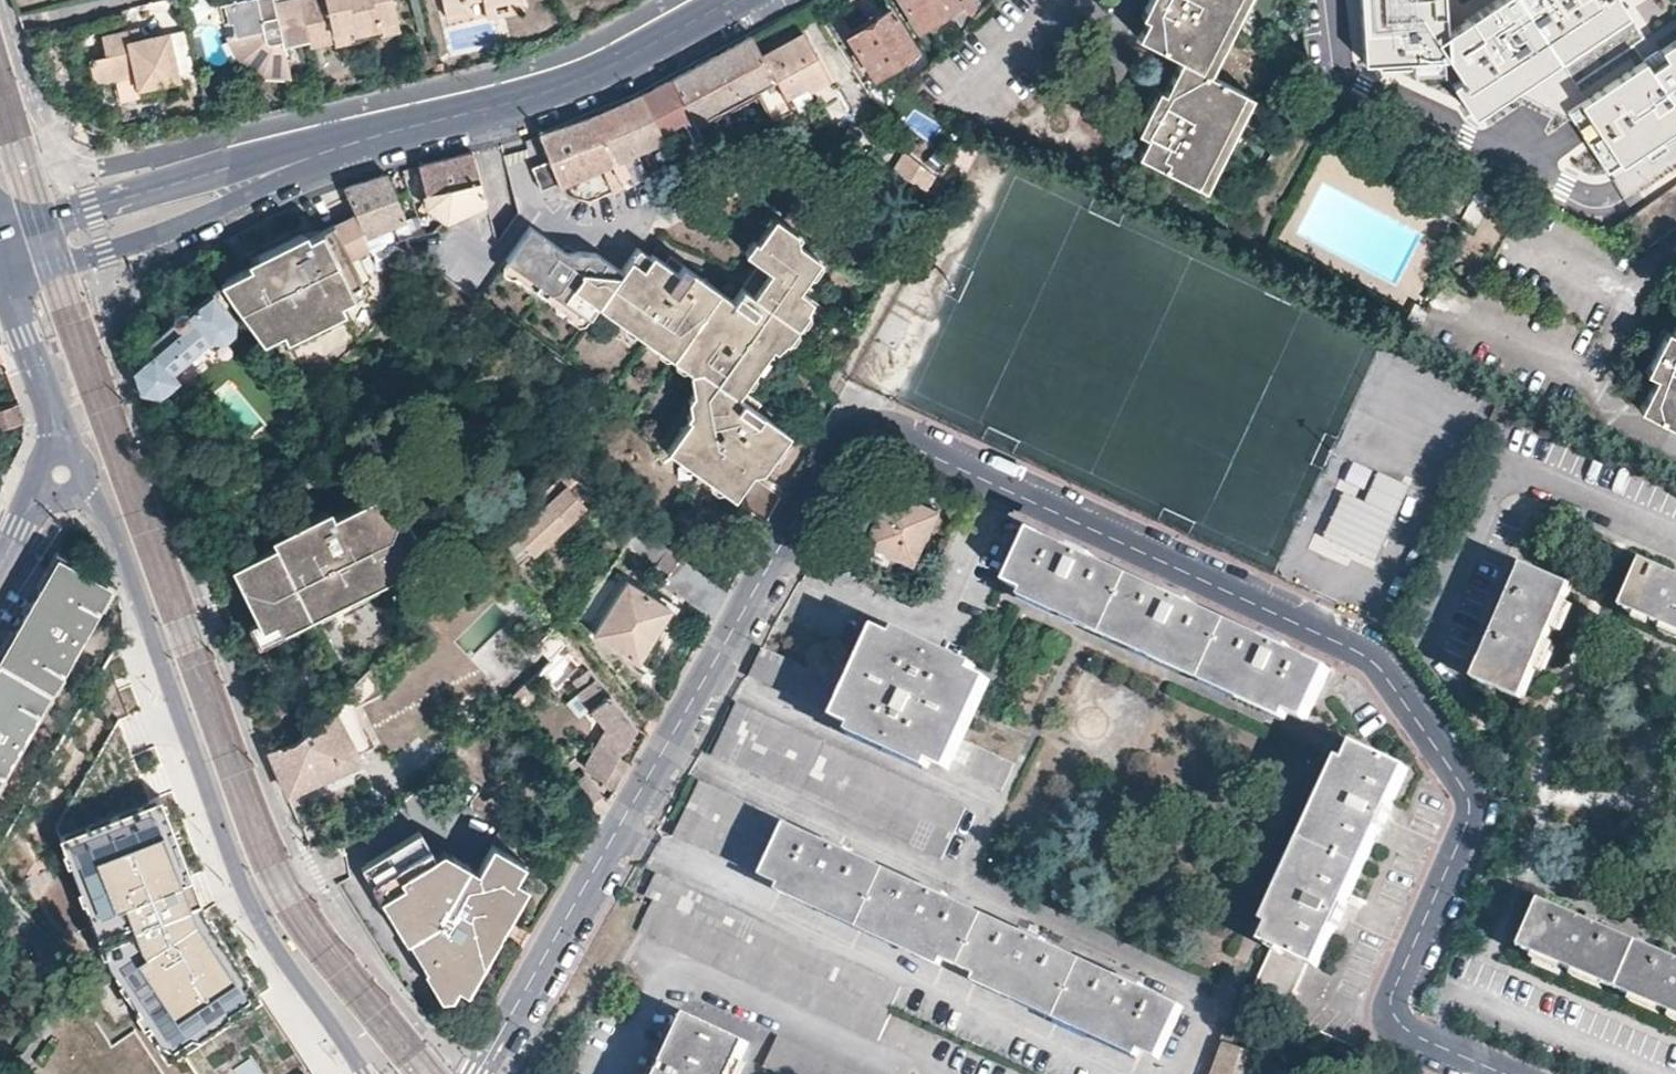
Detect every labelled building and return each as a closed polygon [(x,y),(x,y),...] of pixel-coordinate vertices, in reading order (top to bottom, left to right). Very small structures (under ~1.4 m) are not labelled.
[(261,2),(261,0),(225,0),(228,17),(237,16),(240,29),(236,29),(241,54),(264,66),(291,68),(287,42),(308,38),(300,0),(270,0),(261,2)] [(308,38),(310,44),(333,39),(332,32),(350,28),(352,32),(378,27),(377,22),(394,18),(391,0),(300,0),(308,38)] [(466,0),(468,0),(442,0),(446,17),(469,12),(466,0)] [(522,0),(512,0),(486,6),(485,3),(484,0),(468,0),(466,0),(469,12),(446,17),(449,28),(524,11),(522,0)] [(921,29),(960,6),(956,0),(903,0),(921,29)] [(1155,102),(1141,130),(1147,134),(1137,154),(1194,183),(1243,92),(1210,73),(1200,68),(1237,0),(1153,0),(1145,15),(1152,18),(1141,37),(1186,62),(1169,91),(1162,105),(1155,102)] [(1200,68),(1210,73),(1248,0),(1237,0),(1200,68)] [(1663,22),(1630,5),(1626,0),(1358,0),(1363,73),(1441,71),(1475,113),(1524,83),(1562,104),(1615,171),(1675,132),(1675,15),(1663,22)] [(916,49),(890,10),(848,36),(873,76),(916,49)] [(332,32),(333,39),(335,46),(396,33),(397,32),(398,31),(394,18),(377,22),(378,27),(352,32),(350,28),(332,32)] [(133,35),(143,33),(141,24),(140,23),(139,23),(130,25),(133,35)] [(138,65),(141,74),(141,77),(160,74),(162,83),(163,87),(182,83),(170,28),(143,33),(133,35),(130,25),(106,30),(109,48),(93,51),(98,73),(119,69),(138,65)] [(803,32),(761,53),(782,93),(804,82),(807,88),(827,77),(803,32)] [(761,53),(751,34),(694,64),(673,76),(693,119),(695,122),(759,88),(774,116),(791,109),(782,93),(761,53)] [(141,74),(138,65),(119,69),(123,90),(143,86),(141,77),(141,74)] [(162,83),(160,74),(141,77),(143,86),(162,83)] [(693,119),(673,76),(656,84),(641,92),(662,133),(693,119)] [(1163,88),(1155,102),(1162,105),(1169,91),(1163,88)] [(662,133),(641,92),(615,103),(588,114),(610,160),(663,137),(662,133)] [(1253,96),(1243,92),(1194,183),(1204,188),(1253,96)] [(610,160),(588,114),(563,122),(541,130),(542,133),(549,156),(556,178),(558,184),(598,165),(611,190),(623,185),(610,160)] [(706,147),(700,134),(669,148),(675,161),(706,147)] [(480,177),(471,149),(445,156),(418,162),(428,204),(444,216),(466,209),(471,218),(486,203),(477,178),(480,177)] [(927,191),(939,171),(903,150),(892,170),(927,191)] [(556,178),(549,156),(531,162),(539,184),(556,178)] [(406,216),(385,172),(364,178),(344,183),(342,183),(356,212),(373,248),(393,239),(399,236),(393,222),(406,216)] [(1628,211),(1647,238),(1675,219),(1675,179),(1628,211)] [(242,308),(261,334),(280,324),(283,330),(342,302),(358,294),(354,286),(365,281),(354,257),(373,248),(356,212),(318,231),(308,236),(306,232),(302,232),(254,255),(255,258),(254,259),(255,261),(223,278),(238,302),(242,308)] [(560,247),(526,225),(502,257),(522,272),(524,269),(535,278),(531,284),(555,302),(559,298),(584,315),(594,302),(617,319),(621,314),(634,323),(637,320),(656,334),(654,337),(697,368),(687,380),(695,386),(686,398),(691,403),(682,415),(685,417),(664,446),(674,454),(677,451),(688,458),(691,454),(713,470),(710,473),(722,482),(719,486),(729,494),(751,463),(757,468),(769,453),(765,450),(782,427),(753,406),(758,399),(734,381),(762,340),(770,345),(804,295),(794,288),(803,275),(798,271),(810,253),(787,235),(792,230),(770,214),(754,237),(752,235),(741,249),(755,260),(729,295),(680,261),(674,269),(649,251),(646,254),(634,245),(618,268),(595,251),(560,247)] [(369,289),(365,281),(354,286),(358,294),(359,295),(369,290),(369,289)] [(143,355),(131,366),(139,389),(158,395),(179,377),(172,369),(211,336),(222,340),(235,328),(234,315),(211,287),(187,307),(184,307),(178,305),(172,311),(173,318),(178,325),(143,355)] [(346,310),(342,302),(283,330),(288,339),(346,310)] [(178,325),(173,318),(137,349),(143,355),(178,325)] [(1655,375),(1639,408),(1675,426),(1675,330),(1668,347),(1662,345),(1655,360),(1667,367),(1661,378),(1655,375)] [(1650,372),(1655,375),(1661,378),(1667,367),(1655,360),(1650,372)] [(0,406),(0,426),(21,419),(16,401),(0,406)] [(1314,538),(1375,566),(1411,489),(1349,461),(1314,538)] [(574,474),(564,466),(488,543),(510,571),(583,503),(565,483),(574,474)] [(935,506),(888,483),(861,537),(908,560),(935,506)] [(292,532),(288,526),(277,532),(272,539),(273,543),(231,564),(262,627),(334,592),(339,601),(383,579),(379,569),(423,548),(393,486),(335,514),(333,510),(326,508),(315,513),(318,520),(292,532)] [(315,513),(288,526),(292,532),(318,520),(315,513)] [(638,522),(629,515),(616,534),(624,541),(638,522)] [(624,541),(629,544),(671,576),(686,557),(638,522),(624,541)] [(1085,556),(1034,532),(1010,583),(1303,720),(1327,669),(1258,637),(1159,591),(1085,556)] [(93,622),(114,586),(60,555),(26,613),(0,658),(0,780),(93,622)] [(1642,560),(1622,608),(1675,632),(1675,575),(1642,560)] [(1572,586),(1523,564),(1472,677),(1521,699),(1572,586)] [(622,578),(590,630),(635,660),(647,640),(641,639),(663,603),(622,578)] [(334,592),(262,627),(267,636),(339,601),(334,592)] [(852,687),(847,697),(839,714),(949,766),(990,679),(880,627),(862,665),(852,687)] [(748,674),(838,715),(839,714),(847,697),(852,687),(763,646),(748,674)] [(558,650),(538,672),(558,690),(578,668),(558,650)] [(602,682),(596,674),(576,690),(582,697),(602,682)] [(627,713),(602,682),(582,697),(604,725),(584,760),(584,763),(584,765),(585,766),(586,768),(604,778),(620,751),(609,744),(627,713)] [(964,804),(736,699),(711,752),(940,857),(964,804)] [(282,742),(269,743),(286,789),(358,754),(332,700),(326,706),(311,721),(300,732),(292,738),(287,741),(282,742)] [(963,738),(950,766),(1000,790),(1014,762),(963,738)] [(1408,770),(1354,745),(1263,940),(1273,945),(1253,989),(1288,1006),(1308,962),(1316,966),(1345,903),(1379,832),(1393,802),(1408,770)] [(585,770),(572,781),(588,803),(591,801),(599,787),(585,770)] [(699,779),(686,807),(701,814),(688,841),(764,876),(780,842),(789,824),(789,822),(699,779)] [(203,909),(163,797),(57,837),(100,956),(171,1053),(257,990),(203,909)] [(701,814),(686,807),(679,822),(673,834),(688,841),(701,814)] [(789,824),(780,842),(765,875),(1156,1057),(1180,1006),(789,824)] [(423,827),(367,858),(408,933),(418,951),(422,949),(433,955),(426,965),(458,984),(467,989),(500,932),(485,923),(494,910),(508,918),(521,895),(509,889),(516,876),(526,860),(493,842),(479,867),(453,853),(445,865),(439,855),(423,827)] [(447,850),(439,855),(445,865),(453,853),(447,850)] [(408,933),(367,858),(362,861),(403,935),(408,933)] [(899,983),(656,871),(644,896),(654,901),(888,1008),(899,983)] [(509,889),(521,895),(528,883),(516,876),(509,889)] [(1541,897),(1520,945),(1675,1013),(1675,957),(1541,897)] [(888,1008),(654,901),(638,930),(876,1041),(890,1009),(888,1008)] [(485,923),(500,932),(508,918),(494,910),(485,923)] [(422,949),(418,951),(426,965),(433,955),(422,949)] [(458,984),(426,965),(442,996),(451,995),(458,984)] [(1253,1000),(1237,993),(1218,1045),(1223,1048),(1213,1073),(1253,1073),(1261,1055),(1235,1045),(1253,1000)] [(690,1013),(661,1073),(733,1073),(749,1040),(690,1013)] [(780,1036),(766,1066),(783,1073),(858,1073),(780,1036)]
